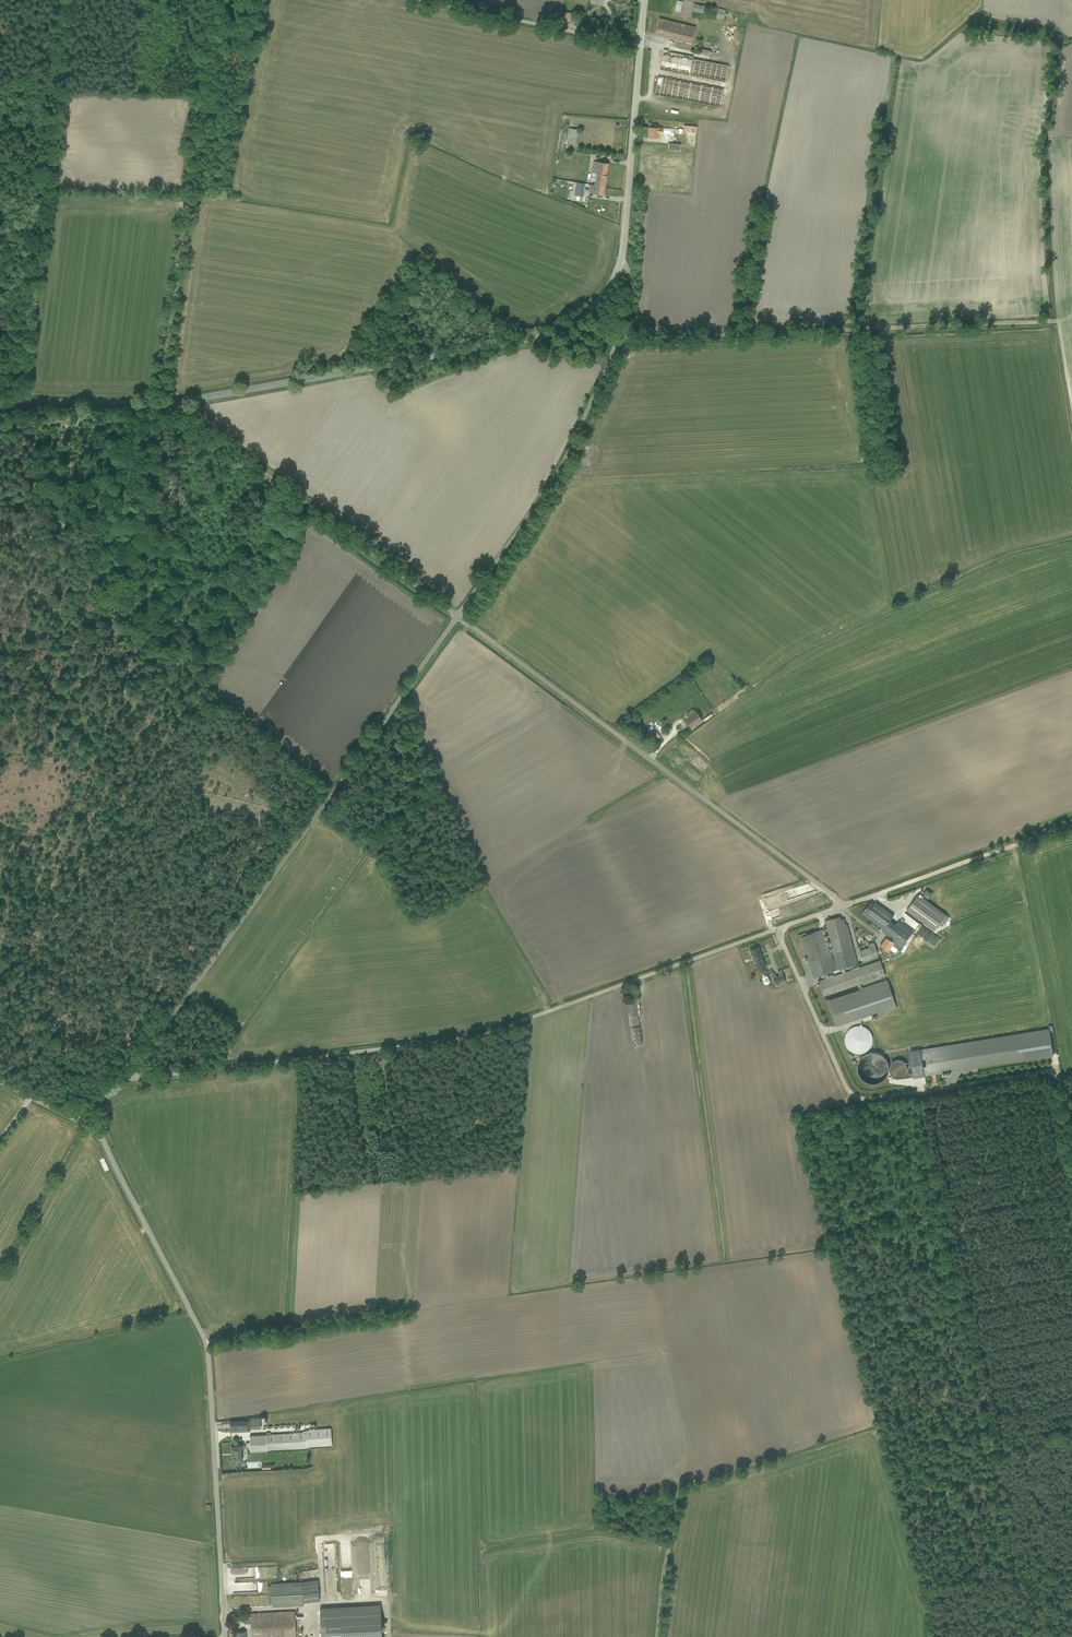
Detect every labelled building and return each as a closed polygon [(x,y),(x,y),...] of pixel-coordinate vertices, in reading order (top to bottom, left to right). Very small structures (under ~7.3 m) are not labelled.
[(690,4),(689,11),(701,12),(701,4),(690,4)] [(724,8),(717,6),(714,19),(734,23),(736,15),(729,13),(728,15),(723,14),(724,8)] [(560,14),(559,20),(571,22),(572,16),(560,14)] [(656,35),(692,44),(696,28),(660,19),(656,35)] [(660,50),(657,71),(722,81),(725,64),(689,59),(690,54),(660,50)] [(654,96),(719,107),(721,93),(717,93),(718,91),(714,90),(715,87),(712,87),(711,89),(707,88),(708,84),(655,76),(652,92),(655,92),(654,96)] [(663,135),(663,128),(650,127),(649,138),(660,139),(660,134),(663,135)] [(570,128),(567,146),(576,148),(580,130),(570,128)] [(589,193),(603,195),(608,164),(594,161),(592,173),(596,173),(594,185),(590,184),(589,193)] [(585,184),(574,182),(572,190),(570,190),(569,199),(576,200),(576,196),(583,197),(585,184)] [(695,709),(685,716),(690,723),(701,716),(695,709)] [(933,930),(944,914),(916,894),(905,910),(933,930)] [(893,915),(875,902),(864,916),(881,929),(880,930),(901,946),(912,931),(898,920),(894,924),(889,920),(893,915)] [(841,915),(824,920),(837,970),(858,964),(848,924),(846,924),(845,919),(842,919),(841,915)] [(822,928),(798,937),(813,978),(837,970),(822,928)] [(887,951),(893,942),(885,936),(878,945),(887,951)] [(870,947),(860,950),(863,961),(879,956),(875,941),(869,942),(870,947)] [(756,946),(748,949),(756,969),(764,965),(756,946)] [(878,960),(820,981),(825,995),(883,974),(878,960)] [(782,969),(772,973),(776,987),(786,983),(782,969)] [(888,980),(828,999),(837,1027),(897,1007),(888,980)] [(873,1043),(874,1039),(873,1034),(870,1030),(866,1027),(862,1026),(857,1025),(853,1027),(849,1030),(847,1034),(845,1038),(846,1043),(847,1047),(851,1051),(855,1053),(859,1054),(864,1053),(868,1051),(871,1047),(873,1043)] [(922,1076),(1053,1055),(1048,1027),(918,1048),(922,1076)] [(251,1420),(230,1421),(231,1430),(250,1429),(250,1427),(261,1427),(260,1417),(251,1417),(251,1420)] [(250,1435),(251,1450),(331,1446),(330,1429),(304,1430),(304,1432),(271,1434),(270,1432),(268,1432),(268,1434),(250,1435)] [(237,1464),(243,1463),(242,1447),(245,1447),(245,1444),(232,1445),(233,1460),(237,1460),(237,1464)] [(271,1581),(272,1604),(304,1602),(304,1599),(320,1598),(319,1579),(271,1581)] [(262,1582),(253,1582),(254,1592),(263,1592),(262,1582)] [(329,1636),(380,1636),(379,1605),(322,1608),(323,1636),(329,1636)] [(245,1611),(245,1621),(254,1621),(255,1636),(296,1634),(294,1609),(245,1611)]
